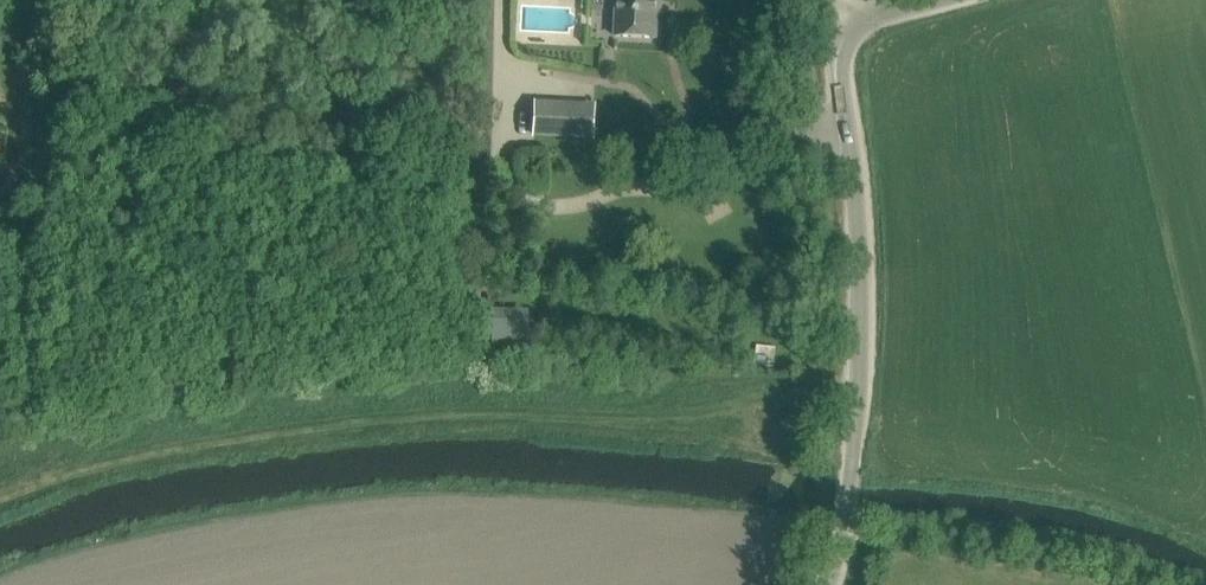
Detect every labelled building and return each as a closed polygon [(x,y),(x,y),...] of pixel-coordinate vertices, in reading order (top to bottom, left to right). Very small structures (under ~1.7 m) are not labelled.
[(656,38),(658,0),(616,0),(614,36),(656,38)] [(554,135),(555,104),(535,103),(534,134),(554,135)]
